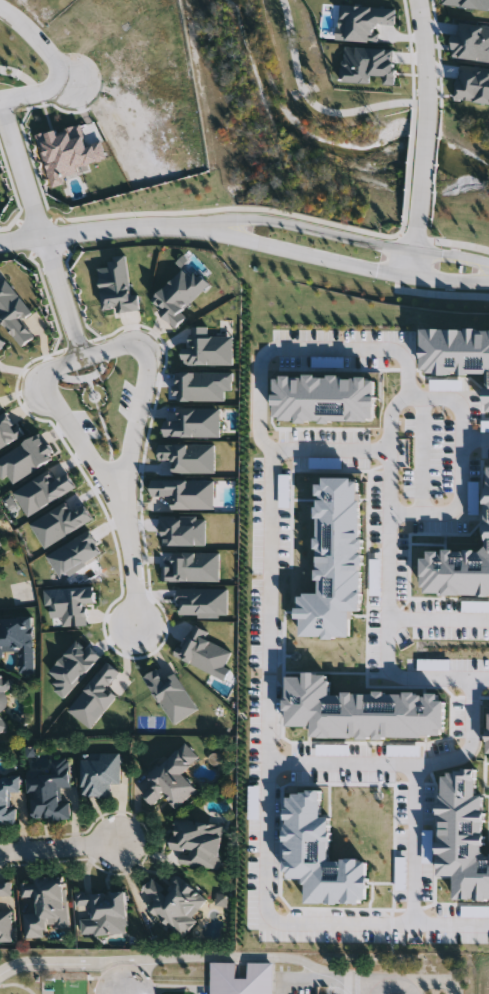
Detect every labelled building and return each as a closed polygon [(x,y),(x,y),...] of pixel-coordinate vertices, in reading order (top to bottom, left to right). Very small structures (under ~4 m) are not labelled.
[(12,704),(0,711),(0,668),(12,687),(5,692),(12,704)] [(8,726),(0,731),(0,714),(8,726)] [(165,794),(153,805),(142,793),(153,782),(147,776),(185,742),(200,758),(184,773),(198,788),(177,808),(165,794)] [(83,754),(120,754),(120,784),(111,784),(111,797),(83,797),(83,754)] [(32,820),(30,775),(51,774),(50,758),(70,757),(71,787),(69,787),(70,819),(32,820)] [(17,823),(0,823),(0,775),(16,775),(17,823)] [(290,795),(322,796),(321,818),(330,819),(330,863),(345,863),(345,858),(366,859),(366,898),(360,897),(360,904),(309,903),(309,878),(289,878),(290,795)] [(225,824),(220,868),(181,864),(182,850),(171,849),(175,818),(225,824)] [(184,935),(145,906),(152,897),(142,890),(152,876),(166,886),(176,873),(207,895),(191,917),(195,920),(184,935)] [(23,912),(37,911),(36,896),(22,897),(21,879),(64,876),(68,927),(48,928),(48,936),(25,938),(23,912)] [(11,941),(0,941),(0,880),(11,880),(11,941)] [(81,934),(80,916),(90,916),(90,908),(76,909),(76,891),(127,891),(128,933),(81,934)] [(274,961),(274,993),(211,993),(211,961),(237,962),(237,977),(249,977),(249,961),(274,961)]
